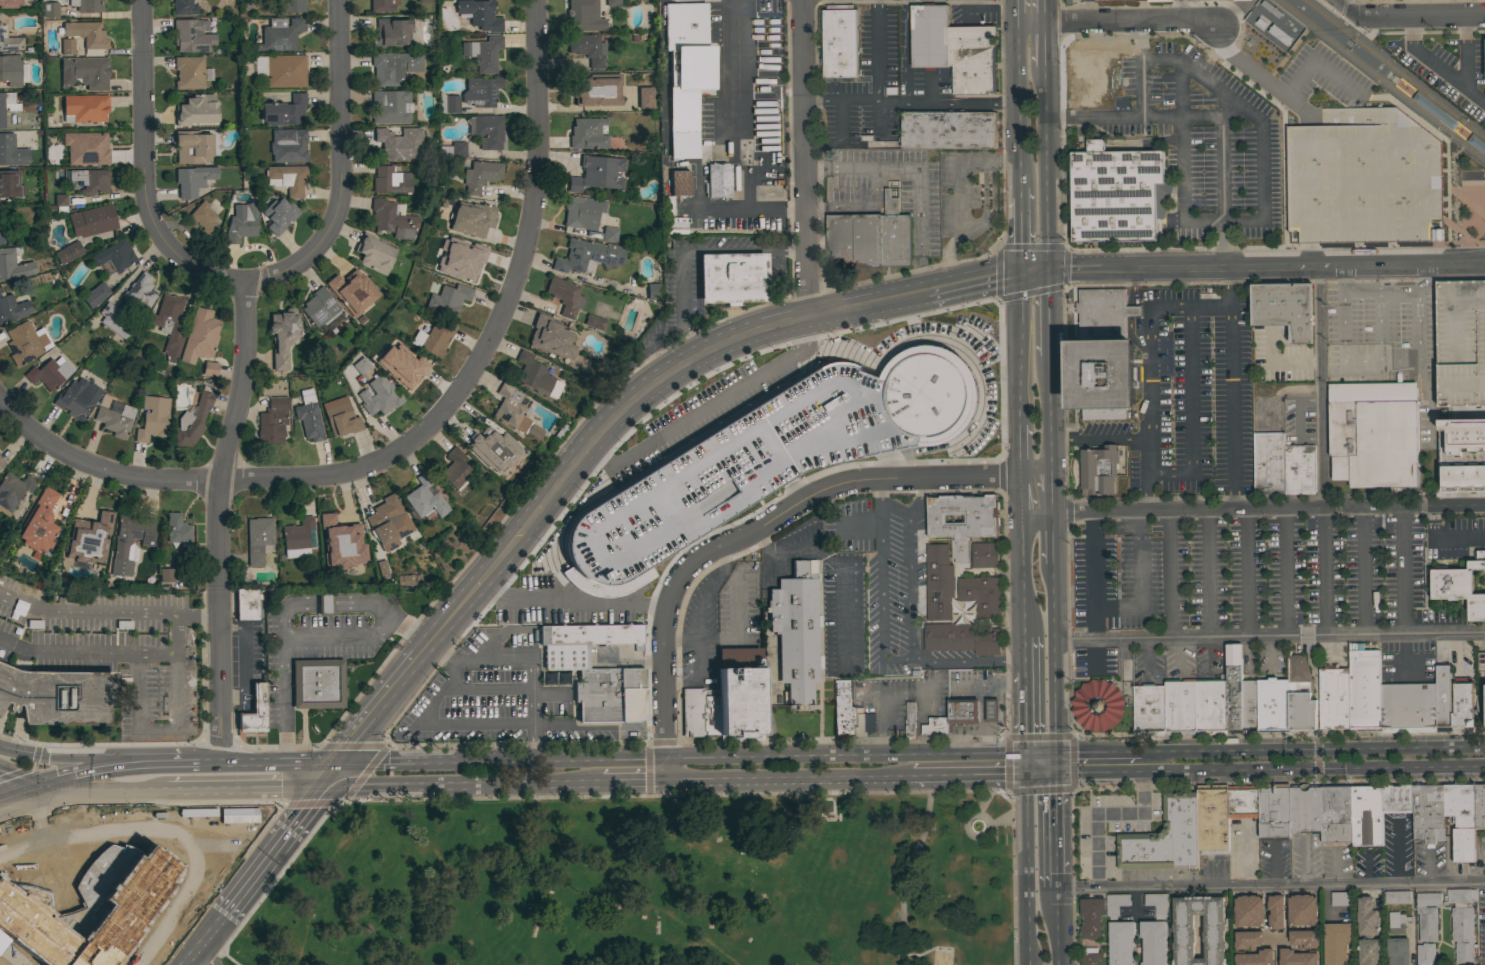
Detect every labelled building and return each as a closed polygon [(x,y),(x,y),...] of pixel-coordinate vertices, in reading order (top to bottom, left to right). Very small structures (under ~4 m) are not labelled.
[(22,10),(22,0),(0,0),(0,9),(22,10)] [(68,6),(68,0),(102,0),(102,12),(78,12),(76,12),(76,5),(68,6)] [(172,15),(172,0),(191,0),(191,6),(197,5),(197,15),(172,15)] [(276,10),(276,0),(304,0),(304,12),(284,12),(284,13),(277,13),(277,10),(276,10)] [(370,12),(370,0),(398,0),(398,5),(394,5),(394,11),(370,12)] [(486,1),(486,0),(492,0),(492,18),(501,18),(501,32),(487,33),(487,31),(478,31),(478,26),(469,26),(469,14),(455,14),(455,0),(470,0),(470,1),(486,1)] [(568,31),(568,0),(597,0),(597,19),(605,19),(605,30),(568,31)] [(43,18),(43,10),(42,10),(42,3),(58,2),(58,18),(43,18)] [(822,9),(826,9),(826,5),(853,4),(853,9),(857,9),(857,25),(858,25),(858,29),(856,29),(857,48),(859,48),(859,51),(857,51),(857,70),(859,70),(859,73),(857,73),(857,77),(823,78),(823,64),(823,58),(822,9)] [(911,67),(911,5),(948,4),(948,26),(996,26),(996,43),(994,43),(994,48),(952,66),(911,67)] [(717,10),(717,26),(719,26),(719,31),(717,31),(717,32),(698,32),(699,10),(717,10)] [(295,51),(253,51),(253,44),(261,44),(261,26),(268,26),(268,20),(285,19),(285,26),(288,26),(288,18),(304,18),(304,31),(303,31),(303,32),(295,32),(295,51)] [(412,18),(412,24),(411,24),(411,29),(409,29),(410,50),(402,51),(402,47),(394,47),(394,46),(384,46),(384,48),(371,48),(371,32),(375,32),(375,18),(412,18)] [(693,19),(693,31),(663,31),(663,19),(693,19)] [(215,35),(215,45),(209,45),(209,52),(196,52),(179,52),(179,47),(176,47),(175,32),(173,32),(173,20),(201,20),(201,21),(208,21),(208,31),(201,31),(201,32),(199,32),(199,35),(207,35),(215,35)] [(100,22),(101,31),(103,31),(103,39),(107,39),(107,49),(83,49),(83,36),(82,38),(79,38),(78,36),(63,36),(62,23),(100,22)] [(5,51),(0,51),(0,25),(6,25),(6,37),(22,37),(22,50),(5,50),(5,51)] [(599,43),(605,42),(605,55),(604,55),(604,59),(603,59),(603,69),(589,69),(588,58),(585,58),(584,55),(575,55),(575,52),(567,52),(567,35),(599,35),(599,43)] [(476,74),(476,65),(473,65),(473,57),(460,57),(460,42),(486,42),(486,36),(502,36),(502,49),(495,49),(495,74),(476,74)] [(74,39),(74,55),(61,55),(60,39),(74,39)] [(994,48),(995,92),(989,92),(989,94),(953,94),(953,79),(951,79),(951,73),(952,73),(952,66),(994,48)] [(661,72),(661,55),(670,54),(670,51),(683,50),(685,154),(687,154),(688,159),(685,159),(685,171),(689,171),(689,196),(670,196),(670,171),(672,171),(671,147),(670,147),(669,136),(671,136),(671,114),(669,114),(669,110),(671,110),(670,71),(661,72)] [(720,50),(720,69),(694,69),(694,63),(690,63),(690,51),(694,51),(694,50),(720,50)] [(420,53),(421,71),(402,72),(402,79),(398,79),(398,86),(373,86),(373,67),(372,67),(372,66),(370,66),(370,55),(371,55),(371,53),(392,53),(392,54),(406,54),(420,53)] [(6,81),(0,81),(0,56),(7,56),(7,55),(20,55),(20,87),(6,87),(6,81)] [(266,88),(265,56),(304,55),(305,87),(266,88)] [(174,89),(174,81),(176,81),(176,77),(175,77),(175,74),(176,74),(176,70),(174,70),(173,57),(202,57),(203,69),(203,74),(203,89),(174,89)] [(74,82),(70,85),(60,85),(60,59),(108,58),(108,66),(109,77),(106,77),(107,91),(85,91),(85,84),(82,85),(79,81),(79,78),(74,78),(74,82)] [(609,83),(600,84),(601,89),(605,89),(605,100),(600,100),(600,107),(569,107),(569,97),(579,97),(579,75),(599,74),(599,73),(609,73),(609,83)] [(464,91),(465,91),(465,78),(480,78),(480,79),(492,79),(492,77),(502,78),(502,88),(495,88),(495,102),(494,102),(493,108),(478,108),(478,107),(471,107),(471,103),(461,103),(461,94),(464,91)] [(655,86),(656,110),(642,111),(641,86),(655,86)] [(371,113),(371,91),(385,90),(385,92),(408,92),(408,105),(404,105),(404,111),(410,111),(410,123),(371,124),(371,113)] [(1412,98),(1452,129),(1458,122),(1417,91),(1412,98)] [(444,96),(459,96),(458,113),(439,113),(439,101),(438,101),(438,92),(444,96)] [(4,128),(0,128),(0,93),(14,93),(14,103),(19,103),(20,111),(7,111),(7,108),(4,108),(4,128)] [(305,93),(305,105),(303,105),(303,124),(284,124),(284,126),(264,126),(264,122),(260,122),(260,104),(291,104),(291,93),(305,93)] [(214,102),(217,102),(218,123),(190,123),(190,126),(174,126),(174,111),(175,111),(175,105),(185,105),(185,98),(192,98),(192,95),(214,94),(214,102)] [(108,95),(108,113),(105,113),(105,122),(63,123),(62,96),(108,95)] [(1440,141),(1438,140),(1395,106),(1320,108),(1320,116),(1320,124),(1309,124),(1286,125),(1288,241),(1309,241),(1441,239),(1440,141)] [(901,111),(998,112),(997,148),(901,148),(901,111)] [(51,129),(51,128),(46,128),(45,117),(51,116),(52,122),(61,122),(61,128),(51,129)] [(502,142),(500,142),(501,150),(498,150),(498,151),(494,151),(494,150),(479,150),(479,137),(485,137),(485,135),(473,135),(468,135),(468,117),(473,117),(502,116),(502,142)] [(607,125),(600,125),(600,135),(607,135),(607,149),(569,149),(569,135),(571,135),(571,126),(573,126),(573,118),(607,118),(607,125)] [(392,131),(392,137),(400,137),(400,129),(420,128),(421,159),(406,159),(406,160),(400,160),(400,159),(381,159),(381,142),(374,142),(374,141),(372,141),(372,128),(386,128),(386,131),(392,131)] [(306,129),(306,143),(303,143),(303,150),(306,150),(306,162),(271,162),(271,154),(269,154),(269,142),(271,142),(271,129),(306,129)] [(210,156),(210,162),(203,162),(203,163),(176,164),(175,145),(174,145),(174,131),(199,131),(199,134),(211,134),(212,156),(210,156)] [(8,165),(0,165),(0,133),(14,133),(14,149),(27,148),(27,165),(8,165)] [(68,165),(68,151),(74,151),(73,143),(79,143),(78,133),(103,133),(103,151),(109,151),(109,164),(68,165)] [(1484,155),(1484,143),(1472,133),(1467,141),(1484,155)] [(1156,217),(1156,241),(1072,242),(1071,152),(1087,152),(1086,139),(1104,139),(1104,151),(1163,151),(1164,179),(1175,179),(1162,220),(1156,217)] [(466,142),(466,157),(451,157),(451,156),(440,156),(440,146),(451,146),(451,142),(466,142)] [(581,187),(580,193),(567,192),(568,177),(582,178),(583,168),(579,167),(580,154),(585,155),(585,156),(618,159),(618,158),(624,159),(623,172),(619,172),(618,178),(623,178),(622,190),(581,187)] [(502,163),(501,180),(493,180),(493,182),(484,182),(483,185),(480,185),(479,196),(464,195),(465,185),(462,185),(463,169),(470,170),(471,161),(502,163)] [(730,198),(725,198),(725,201),(718,201),(718,198),(707,198),(707,197),(705,197),(704,183),(707,183),(707,164),(711,164),(711,163),(726,163),(726,164),(730,164),(730,198)] [(306,166),(306,183),(301,183),(301,198),(286,198),(286,186),(272,187),(272,185),(267,185),(267,179),(266,179),(266,176),(264,176),(264,170),(265,170),(265,166),(306,166)] [(410,181),(410,193),(390,193),(390,192),(372,192),(372,177),(375,177),(374,166),(392,166),(392,173),(409,173),(409,181),(410,181)] [(218,179),(204,180),(204,188),(196,188),(196,199),(178,199),(178,183),(175,183),(175,168),(192,168),(192,167),(217,167),(218,179)] [(108,170),(108,173),(108,177),(108,192),(92,192),(92,195),(80,195),(80,194),(79,194),(79,190),(81,190),(81,189),(83,189),(83,186),(81,186),(81,181),(68,181),(68,170),(108,170)] [(3,201),(0,201),(0,172),(18,171),(19,196),(2,197),(3,201)] [(884,214),(884,188),(890,188),(890,198),(898,198),(898,214),(911,214),(911,265),(881,265),(881,267),(827,268),(826,215),(884,214)] [(66,194),(66,196),(67,196),(67,206),(66,206),(66,211),(56,213),(56,207),(54,207),(54,212),(46,212),(46,205),(54,205),(54,195),(66,194)] [(606,201),(604,213),(598,212),(595,231),(563,226),(565,210),(563,210),(565,195),(606,201)] [(673,215),(662,215),(662,197),(672,196),(673,215)] [(288,221),(288,222),(285,226),(283,226),(284,228),(275,237),(265,227),(270,222),(261,212),(273,200),(275,202),(281,197),(287,204),(289,203),(299,213),(290,222),(288,221)] [(412,240),(392,238),(393,233),(390,233),(390,231),(374,230),(374,225),(371,225),(372,211),(370,211),(371,199),(372,199),(373,198),(386,199),(386,202),(395,203),(395,204),(403,205),(403,209),(414,210),(413,216),(418,217),(417,228),(412,228),(413,231),(413,235),(412,235),(412,240)] [(214,217),(217,220),(214,224),(219,229),(209,239),(200,230),(202,228),(194,221),(192,224),(185,218),(202,200),(208,206),(206,208),(215,216),(214,217)] [(458,203),(458,201),(470,205),(471,203),(480,205),(481,203),(495,208),(494,214),(496,214),(492,229),(485,227),(482,239),(453,231),(453,233),(450,232),(450,230),(449,230),(451,221),(450,221),(453,208),(455,208),(456,204),(458,203)] [(243,205),(252,202),(257,217),(256,218),(256,236),(239,237),(239,244),(225,244),(225,232),(233,231),(233,216),(235,216),(235,206),(243,206),(243,205)] [(79,237),(79,235),(73,237),(68,214),(111,204),(115,223),(113,223),(114,229),(85,236),(79,237)] [(617,228),(615,243),(601,241),(603,226),(617,228)] [(363,231),(376,238),(376,239),(393,248),(392,249),(395,250),(391,258),(393,259),(384,276),(358,263),(362,255),(353,251),(363,231)] [(593,262),(590,271),(584,269),(582,273),(578,272),(577,274),(572,273),(572,270),(566,268),(565,274),(550,270),(554,257),(566,260),(566,258),(565,258),(568,249),(565,248),(569,237),(588,243),(589,241),(604,246),(605,244),(625,248),(621,265),(614,263),(613,267),(610,266),(604,270),(601,264),(593,262)] [(95,267),(90,257),(123,238),(136,260),(120,269),(121,271),(116,274),(107,260),(95,267)] [(467,240),(466,241),(489,247),(487,258),(479,256),(475,273),(454,268),(455,266),(449,265),(453,251),(458,253),(458,252),(460,252),(463,239),(467,240)] [(60,265),(53,253),(65,248),(64,247),(77,240),(84,253),(60,265)] [(21,278),(0,280),(0,248),(20,246),(22,259),(14,260),(15,266),(33,261),(36,273),(20,277),(21,278)] [(765,253),(766,301),(739,302),(739,306),(726,306),(726,302),(700,303),(699,255),(765,253)] [(439,261),(436,272),(422,268),(425,257),(439,261)] [(334,275),(335,276),(336,275),(341,282),(340,282),(342,284),(345,281),(343,278),(355,269),(361,277),(363,275),(379,295),(360,310),(361,312),(353,319),(324,283),(334,275)] [(117,310),(124,300),(121,298),(122,297),(122,294),(124,291),(127,291),(130,287),(129,286),(131,282),(133,283),(142,271),(152,279),(149,283),(152,286),(148,290),(155,296),(144,311),(133,303),(132,304),(124,315),(136,324),(124,340),(99,322),(103,317),(98,313),(106,302),(117,310)] [(580,287),(577,296),(584,298),(580,310),(576,309),(572,320),(559,316),(562,305),(559,304),(560,300),(551,297),(551,295),(544,293),(550,276),(580,287)] [(1435,280),(1484,279),(1484,404),(1438,405),(1438,366),(1437,366),(1435,280)] [(110,293),(90,309),(81,297),(101,282),(110,293)] [(660,283),(660,299),(646,300),(646,284),(660,283)] [(1312,283),(1313,343),(1290,344),(1289,325),(1251,326),(1250,284),(1312,283)] [(473,290),(469,302),(461,299),(455,317),(425,306),(429,293),(437,296),(441,285),(454,290),(456,284),(473,290)] [(5,323),(0,325),(0,286),(1,286),(4,296),(11,294),(15,304),(28,300),(31,312),(26,314),(27,316),(17,319),(17,318),(4,322),(5,323)] [(305,307),(303,304),(314,295),(312,293),(321,286),(322,288),(324,286),(334,298),(332,299),(340,310),(338,312),(339,313),(324,326),(322,324),(316,329),(300,310),(305,307)] [(1125,288),(1125,305),(1141,305),(1141,315),(1126,315),(1126,339),(1136,339),(1137,407),(1125,408),(1125,419),(1082,419),(1082,409),(1070,409),(1069,340),(1079,340),(1078,313),(1076,313),(1076,303),(1078,303),(1078,289),(1125,288)] [(162,294),(184,301),(177,323),(187,326),(174,366),(165,363),(166,360),(165,354),(162,353),(168,335),(158,331),(159,327),(147,323),(150,313),(156,315),(162,294)] [(195,306),(212,311),(210,318),(220,321),(217,333),(218,334),(211,358),(200,355),(199,358),(195,357),(192,365),(178,361),(195,306)] [(272,371),(272,349),(274,349),(273,343),(272,343),(272,340),(271,340),(271,334),(268,334),(268,332),(267,332),(267,325),(268,325),(268,322),(270,322),(270,314),(279,314),(279,313),(285,313),(285,309),(286,309),(288,307),(293,307),(294,309),(295,309),(295,313),(297,313),(307,330),(299,335),(300,336),(292,341),(291,344),(287,346),(285,346),(286,354),(287,354),(288,371),(272,371)] [(575,346),(570,360),(527,345),(532,330),(533,331),(534,328),(531,327),(536,312),(551,318),(550,320),(560,323),(559,326),(560,326),(559,328),(570,332),(569,335),(570,336),(571,338),(570,342),(568,342),(567,344),(571,345),(575,346)] [(583,325),(586,318),(585,318),(586,314),(587,315),(587,314),(606,321),(602,332),(583,325)] [(1237,327),(1253,327),(1253,319),(1237,319),(1237,327)] [(9,356),(12,354),(6,343),(10,340),(5,331),(17,325),(27,320),(45,351),(16,368),(9,356)] [(438,359),(431,356),(431,354),(419,348),(409,343),(417,330),(426,335),(431,325),(438,329),(443,320),(456,327),(450,338),(447,337),(444,342),(447,343),(438,359)] [(969,424),(978,410),(980,394),(977,378),(969,363),(956,353),(941,347),(925,347),(910,351),(898,360),(889,373),(884,381),(845,364),(828,363),(812,367),(582,513),(570,524),(565,536),(565,554),(570,568),(579,577),(593,583),(607,585),(623,580),(696,535),(798,472),(804,470),(919,446),(919,441),(926,442),(942,441),(957,435),(969,424)] [(562,384),(555,399),(547,395),(546,397),(536,392),(536,394),(533,392),(534,390),(520,383),(520,384),(514,382),(523,365),(515,361),(520,349),(533,355),(530,360),(545,367),(543,372),(554,378),(553,380),(554,380),(562,384)] [(384,370),(399,353),(415,366),(422,358),(433,367),(424,377),(417,372),(416,373),(419,376),(416,379),(420,382),(410,393),(384,370)] [(37,370),(50,358),(53,362),(59,356),(63,360),(64,359),(74,369),(56,387),(50,393),(43,385),(43,384),(38,378),(31,385),(22,375),(32,366),(37,370)] [(359,375),(351,365),(363,356),(371,366),(359,375)] [(218,363),(215,378),(201,375),(204,361),(218,363)] [(388,383),(390,382),(404,401),(395,408),(394,406),(382,415),(381,413),(380,413),(377,410),(369,416),(360,404),(362,402),(356,394),(364,388),(370,396),(374,393),(367,383),(380,373),(388,383)] [(95,401),(97,403),(95,406),(93,405),(81,423),(66,413),(68,410),(63,407),(61,410),(52,404),(59,392),(60,393),(62,389),(64,390),(66,387),(67,388),(72,380),(76,382),(79,377),(89,383),(90,382),(102,390),(95,401)] [(515,389),(514,390),(523,395),(522,396),(531,401),(529,405),(532,407),(530,411),(529,411),(525,417),(532,421),(531,423),(543,431),(538,440),(526,432),(524,435),(507,425),(506,426),(499,421),(499,420),(492,415),(502,397),(495,393),(502,382),(515,389)] [(1416,382),(1417,463),(1416,463),(1417,486),(1399,487),(1399,499),(1388,499),(1388,487),(1350,487),(1349,480),(1332,480),(1332,455),(1329,455),(1328,383),(1416,382)] [(195,407),(200,389),(201,390),(202,385),(211,388),(210,391),(214,392),(210,407),(207,406),(202,424),(205,427),(191,446),(173,446),(173,427),(178,427),(177,419),(184,410),(185,411),(190,406),(195,407)] [(324,440),(311,443),(310,438),(304,439),(299,419),(295,420),(292,407),(302,405),(299,391),(311,388),(314,402),(315,402),(324,440)] [(142,429),(143,412),(149,412),(149,409),(141,409),(142,396),(169,398),(165,437),(155,436),(155,435),(147,435),(147,443),(134,442),(135,428),(142,429)] [(321,404),(345,396),(353,418),(358,416),(363,429),(351,433),(350,431),(344,432),(345,434),(341,436),(340,434),(336,435),(336,436),(332,437),(321,404)] [(287,410),(285,410),(285,425),(282,425),(282,430),(284,431),(284,437),(282,437),(282,444),(258,444),(258,438),(257,438),(256,432),(258,432),(258,413),(265,413),(265,409),(267,409),(267,397),(274,397),(287,397),(287,410)] [(111,436),(113,432),(101,427),(102,423),(93,419),(98,406),(119,414),(123,404),(135,409),(131,419),(132,420),(124,441),(111,436)] [(1484,436),(1484,490),(1438,490),(1438,421),(1444,421),(1444,424),(1464,423),(1464,430),(1484,429),(1484,436)] [(562,423),(570,428),(560,442),(553,437),(562,423)] [(471,442),(469,440),(470,438),(468,437),(473,432),(475,434),(476,433),(480,438),(482,435),(479,432),(487,424),(499,436),(503,431),(522,450),(519,453),(520,454),(515,460),(515,461),(509,467),(508,466),(506,468),(505,467),(500,472),(499,470),(496,474),(490,468),(489,469),(466,446),(471,442)] [(1285,497),(1262,497),(1262,493),(1253,493),(1253,432),(1283,432),(1284,445),(1285,494),(1285,497)] [(1104,448),(1104,444),(1116,444),(1116,450),(1118,450),(1118,463),(1116,463),(1116,476),(1114,476),(1114,494),(1082,494),(1082,488),(1080,488),(1080,449),(1104,448)] [(1314,445),(1315,493),(1285,494),(1284,445),(1314,445)] [(454,446),(464,455),(460,459),(472,472),(465,480),(467,482),(457,492),(439,474),(451,461),(445,455),(454,446)] [(7,517),(0,512),(0,481),(2,478),(1,478),(6,471),(15,477),(14,478),(21,482),(26,475),(37,482),(29,494),(24,490),(14,504),(15,505),(7,517)] [(415,478),(423,472),(432,484),(431,485),(435,492),(436,491),(450,510),(439,518),(432,508),(430,510),(434,515),(426,521),(422,515),(417,519),(402,497),(419,485),(415,478)] [(58,494),(49,510),(50,512),(51,514),(51,517),(50,519),(52,520),(50,523),(56,527),(47,544),(45,543),(41,551),(36,548),(34,551),(20,543),(22,540),(17,537),(23,527),(21,526),(44,486),(58,494)] [(383,503),(381,499),(393,493),(411,527),(396,535),(397,538),(396,539),(400,546),(385,554),(375,535),(373,536),(372,533),(373,532),(372,529),(371,530),(364,516),(374,511),(372,508),(383,503)] [(996,498),(1001,498),(1001,501),(998,501),(998,514),(1000,514),(1000,517),(998,517),(999,525),(996,525),(996,536),(968,536),(968,562),(954,563),(954,558),(951,558),(951,536),(928,537),(927,496),(933,495),(933,498),(939,498),(939,495),(975,494),(975,496),(985,496),(985,494),(996,494),(996,498)] [(320,515),(330,512),(330,513),(337,511),(338,513),(344,512),(343,509),(355,506),(361,528),(350,532),(349,530),(326,537),(320,515)] [(97,523),(99,511),(113,513),(109,535),(106,534),(105,541),(107,542),(103,563),(91,561),(91,564),(82,563),(82,561),(73,560),(74,558),(65,557),(66,552),(63,552),(65,537),(69,538),(72,519),(97,523)] [(139,545),(140,540),(132,539),(131,543),(127,546),(126,560),(132,561),(131,576),(121,575),(121,577),(110,575),(112,558),(113,559),(116,535),(117,535),(118,521),(117,521),(118,513),(132,515),(132,519),(143,521),(143,518),(155,519),(153,531),(154,532),(152,547),(139,545)] [(166,513),(180,513),(180,522),(185,522),(185,525),(190,525),(190,543),(166,543),(166,513)] [(336,528),(335,515),(320,515),(321,533),(324,532),(326,568),(341,568),(368,567),(367,546),(361,546),(361,527),(336,528)] [(297,549),(298,557),(285,558),(284,551),(283,551),(282,526),(292,526),(292,527),(297,526),(296,519),(300,519),(299,517),(312,516),(313,530),(307,530),(309,548),(297,549)] [(246,519),(254,519),(254,518),(272,518),(273,552),(262,552),(262,566),(247,567),(246,519)] [(971,542),(972,542),(972,539),(977,539),(977,542),(998,542),(998,567),(971,567),(971,542)] [(928,544),(928,541),(947,541),(947,543),(948,543),(949,564),(953,564),(954,597),(951,597),(951,620),(926,620),(925,544),(928,544)] [(953,564),(954,579),(964,579),(963,570),(970,570),(969,542),(967,542),(967,564),(953,564)] [(1476,550),(1484,549),(1484,569),(1472,569),(1472,594),(1484,593),(1484,620),(1468,621),(1468,598),(1457,598),(1457,600),(1449,600),(1449,598),(1431,598),(1431,569),(1467,568),(1467,560),(1476,560),(1476,550)] [(173,565),(173,556),(178,555),(178,551),(191,550),(191,564),(173,565)] [(397,578),(397,575),(420,575),(420,586),(381,586),(376,562),(385,560),(389,579),(397,578)] [(816,573),(818,573),(818,581),(816,581),(817,619),(820,619),(821,631),(817,631),(817,656),(821,656),(822,668),(818,669),(818,682),(811,682),(811,705),(787,705),(786,683),(779,683),(778,635),(774,635),(774,632),(764,632),(764,620),(768,620),(768,613),(764,613),(764,607),(767,607),(766,601),(768,601),(768,589),(777,589),(777,579),(792,578),(792,560),(807,560),(807,564),(816,564),(816,573)] [(173,568),(173,582),(159,582),(159,569),(173,568)] [(1000,576),(1000,617),(976,618),(975,600),(957,600),(957,577),(1000,576)] [(235,590),(257,589),(257,602),(260,602),(260,615),(257,615),(257,619),(236,620),(235,590)] [(317,591),(332,590),(332,605),(332,616),(318,616),(318,605),(317,591)] [(924,623),(978,623),(978,628),(999,628),(999,654),(974,655),(974,649),(924,650),(924,623)] [(642,643),(587,644),(588,669),(643,668),(644,711),(643,715),(641,719),(638,721),(634,722),(578,723),(578,702),(574,702),(574,682),(578,682),(578,670),(544,670),(543,645),(539,645),(540,624),(643,624),(642,643)] [(1348,642),(1363,642),(1363,650),(1379,650),(1380,684),(1381,727),(1349,728),(1349,667),(1348,642)] [(1242,733),(1226,733),(1226,680),(1225,643),(1241,643),(1241,680),(1242,733)] [(1287,656),(1291,655),(1294,654),(1299,654),(1305,656),(1313,684),(1313,689),(1312,693),(1309,693),(1309,699),(1316,699),(1317,726),(1315,726),(1315,728),(1288,729),(1287,679),(1287,656)] [(343,659),(344,708),(292,709),(291,660),(343,659)] [(5,703),(0,711),(0,664),(12,669),(16,670),(19,671),(22,672),(116,673),(115,706),(112,706),(112,709),(108,708),(107,725),(22,724),(19,706),(16,706),(15,710),(15,712),(13,713),(11,713),(12,711),(9,711),(9,712),(8,712),(7,710),(7,708),(8,704),(5,703)] [(1451,727),(1451,731),(1436,731),(1435,683),(1435,664),(1450,664),(1450,703),(1451,727)] [(761,732),(761,734),(719,735),(706,736),(706,737),(682,737),(681,689),(703,688),(703,690),(718,690),(717,666),(761,665),(761,732)] [(1349,728),(1319,728),(1318,667),(1349,667),(1349,728)] [(1256,680),(1268,680),(1268,677),(1276,677),(1276,679),(1287,679),(1288,729),(1257,730),(1256,680)] [(1164,679),(1176,678),(1176,681),(1180,681),(1180,678),(1195,678),(1195,681),(1196,734),(1165,734),(1164,685),(1164,679)] [(1123,707),(1122,711),(1121,715),(1118,719),(1116,723),(1112,726),(1108,728),(1104,729),(1100,730),(1096,730),(1091,730),(1087,728),(1083,726),(1080,723),(1077,720),(1075,716),(1073,712),(1072,707),(1072,703),(1073,699),(1074,694),(1076,690),(1079,687),(1083,684),(1086,682),(1091,680),(1095,679),(1099,679),(1104,680),(1108,682),(1112,684),(1115,687),(1118,690),(1120,694),(1122,698),(1123,702),(1123,707)] [(849,680),(850,707),(862,707),(863,713),(875,713),(875,731),(866,731),(866,736),(834,737),(833,680),(849,680)] [(1195,681),(1226,680),(1226,733),(1196,734),(1195,681)] [(1256,680),(1257,730),(1257,733),(1242,733),(1241,680),(1256,680)] [(265,732),(238,732),(237,714),(252,714),(252,683),(264,683),(265,732)] [(1165,734),(1133,735),(1132,685),(1137,685),(1137,683),(1154,683),(1154,685),(1164,685),(1165,734)] [(1380,684),(1435,683),(1436,731),(1381,732),(1381,727),(1380,684)] [(1453,703),(1453,683),(1472,683),(1473,729),(1466,729),(1466,727),(1451,727),(1450,703),(1453,703)] [(1466,729),(1484,729),(1484,687),(1466,687),(1466,729)] [(977,698),(978,722),(949,723),(948,699),(977,698)] [(997,698),(998,721),(985,721),(985,698),(997,698)] [(905,701),(915,701),(915,728),(916,728),(916,739),(904,739),(904,735),(905,735),(905,701)] [(921,724),(928,724),(928,717),(948,717),(948,734),(921,734),(921,724)] [(1455,784),(1455,781),(1475,781),(1475,784),(1475,828),(1475,861),(1453,862),(1452,828),(1455,828),(1455,823),(1452,823),(1451,815),(1443,815),(1443,785),(1455,784)] [(1382,811),(1381,785),(1392,785),(1392,782),(1404,782),(1404,785),(1413,784),(1413,810),(1382,811)] [(1444,840),(1435,840),(1435,844),(1424,844),(1424,839),(1413,840),(1413,810),(1413,784),(1423,784),(1423,782),(1443,782),(1443,785),(1443,815),(1444,840)] [(1258,783),(1269,783),(1269,787),(1274,787),(1274,784),(1289,783),(1289,785),(1290,830),(1290,837),(1259,837),(1259,817),(1258,785),(1258,783)] [(1299,785),(1300,784),(1301,783),(1303,783),(1305,783),(1307,783),(1308,784),(1309,785),(1310,786),(1320,786),(1321,830),(1290,830),(1289,785),(1299,785)] [(1350,784),(1372,783),(1372,785),(1381,785),(1382,811),(1383,845),(1351,845),(1351,842),(1350,786),(1350,784)] [(1475,784),(1484,783),(1484,828),(1475,828),(1475,784)] [(1196,785),(1228,784),(1228,785),(1228,817),(1228,854),(1197,854),(1196,791),(1196,785)] [(1320,784),(1335,784),(1335,786),(1350,786),(1351,842),(1321,842),(1321,830),(1320,786),(1320,784)] [(1258,785),(1259,817),(1228,817),(1228,785),(1258,785)] [(1198,865),(1174,866),(1174,867),(1117,868),(1116,833),(1156,832),(1163,825),(1162,791),(1196,791),(1197,854),(1198,865)] [(133,933),(130,931),(176,872),(165,863),(167,860),(155,851),(154,853),(148,848),(137,861),(133,858),(102,898),(109,904),(82,939),(79,937),(75,941),(44,917),(46,914),(18,892),(16,895),(3,885),(2,887),(0,885),(0,931),(44,964),(108,964),(133,933)] [(1473,907),(1474,964),(1455,964),(1455,941),(1451,941),(1451,907),(1454,907),(1454,902),(1448,902),(1448,904),(1442,904),(1442,901),(1446,901),(1446,889),(1470,888),(1470,889),(1476,889),(1476,900),(1473,900),(1473,902),(1471,902),(1471,907),(1473,907)] [(1384,891),(1410,890),(1410,903),(1385,903),(1384,891)] [(1441,892),(1441,904),(1425,904),(1425,907),(1437,907),(1437,941),(1419,941),(1418,913),(1416,913),(1416,910),(1415,910),(1415,904),(1416,904),(1416,892),(1441,892)] [(1167,893),(1168,915),(1165,915),(1165,919),(1155,919),(1154,905),(1144,905),(1144,893),(1167,893)] [(1130,894),(1130,906),(1119,906),(1119,916),(1116,916),(1116,919),(1110,919),(1110,916),(1106,916),(1106,894),(1130,894)] [(1283,906),(1282,906),(1282,909),(1283,909),(1283,928),(1268,929),(1268,914),(1270,914),(1270,909),(1267,910),(1267,900),(1268,900),(1268,896),(1275,895),(1280,894),(1280,895),(1283,895),(1283,906)] [(1287,897),(1291,897),(1290,895),(1295,895),(1295,894),(1300,894),(1300,895),(1303,895),(1303,894),(1308,894),(1308,895),(1313,895),(1313,897),(1316,897),(1316,905),(1317,905),(1317,911),(1316,911),(1316,925),(1307,925),(1307,924),(1304,924),(1299,925),(1289,925),(1289,923),(1288,923),(1287,897)] [(1263,923),(1262,923),(1262,926),(1252,926),(1247,926),(1247,925),(1244,925),(1244,926),(1235,926),(1234,912),(1233,912),(1233,906),(1234,906),(1234,898),(1237,898),(1237,896),(1241,896),(1241,895),(1247,895),(1247,896),(1250,896),(1250,895),(1255,895),(1255,896),(1259,896),(1259,898),(1263,898),(1263,923)] [(1224,896),(1225,964),(1174,964),(1174,949),(1172,949),(1172,942),(1174,942),(1174,931),(1172,931),(1172,924),(1173,924),(1173,897),(1224,896)] [(1379,956),(1379,964),(1358,964),(1358,939),(1364,939),(1364,934),(1358,934),(1358,921),(1357,921),(1357,911),(1358,911),(1358,897),(1362,897),(1362,896),(1371,896),(1371,897),(1373,897),(1373,903),(1372,903),(1372,909),(1377,909),(1377,916),(1380,916),(1380,924),(1378,924),(1379,934),(1372,934),(1372,939),(1379,938),(1379,945),(1380,945),(1380,956),(1379,956)] [(1100,938),(1080,939),(1079,925),(1082,925),(1082,916),(1080,916),(1079,898),(1104,898),(1104,912),(1099,912),(1100,938)] [(1389,911),(1389,906),(1398,906),(1399,914),(1405,914),(1405,916),(1412,916),(1412,921),(1405,921),(1405,933),(1389,934),(1388,911),(1389,911)] [(1135,962),(1135,964),(1109,964),(1109,922),(1134,921),(1134,937),(1132,937),(1132,962),(1135,962)] [(1165,921),(1166,964),(1140,964),(1140,962),(1143,962),(1142,937),(1140,937),(1140,921),(1165,921)] [(1346,958),(1346,964),(1324,964),(1324,923),(1340,923),(1340,921),(1350,921),(1350,923),(1351,923),(1351,941),(1346,941),(1346,948),(1350,948),(1350,958),(1346,958)] [(1316,930),(1317,940),(1317,946),(1317,948),(1305,948),(1305,949),(1297,949),(1297,944),(1290,944),(1290,940),(1288,940),(1288,930),(1316,930)] [(1263,931),(1263,941),(1261,941),(1261,945),(1254,945),(1254,950),(1247,951),(1247,949),(1235,949),(1235,947),(1234,947),(1234,942),(1235,942),(1235,931),(1263,931)] [(1408,955),(1408,964),(1387,964),(1387,954),(1386,954),(1386,939),(1387,939),(1387,938),(1409,938),(1409,955),(1408,955)] [(1434,943),(1434,964),(1417,964),(1416,944),(1422,944),(1422,943),(1434,943)] [(1098,958),(1098,964),(1080,964),(1080,961),(1081,961),(1081,952),(1082,952),(1082,947),(1097,947),(1097,952),(1101,952),(1101,954),(1103,954),(1103,957),(1102,957),(1102,958),(1098,958)] [(1273,964),(1272,964),(1235,964),(1235,961),(1234,961),(1234,955),(1235,955),(1235,954),(1236,954),(1236,951),(1244,951),(1244,953),(1258,953),(1258,950),(1263,949),(1263,948),(1272,948),(1272,960),(1273,960),(1273,964)] [(1317,960),(1317,964),(1279,964),(1279,960),(1279,948),(1288,948),(1288,949),(1293,949),(1293,953),(1308,952),(1308,950),(1316,950),(1316,952),(1317,952),(1317,954),(1318,954),(1318,960),(1317,960)]
